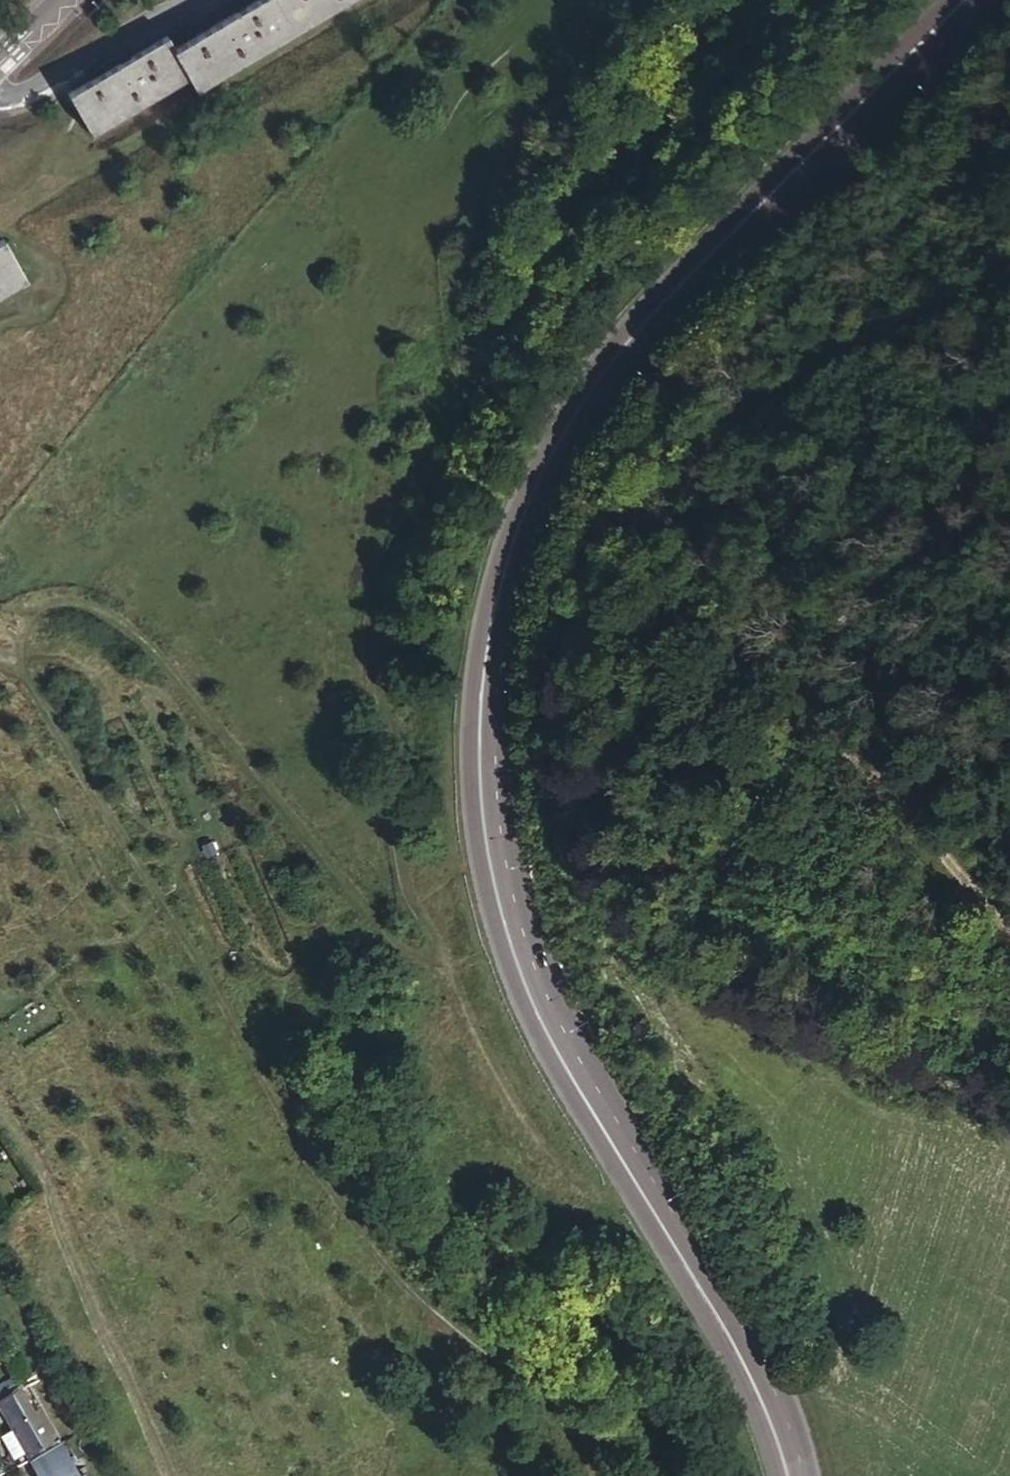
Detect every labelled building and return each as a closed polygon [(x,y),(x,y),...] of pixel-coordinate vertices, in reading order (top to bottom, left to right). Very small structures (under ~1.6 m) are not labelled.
[(68,96),(92,136),(188,80),(195,91),(349,0),(259,0),(172,51),(164,38),(68,96)] [(24,282),(2,241),(0,242),(0,295),(24,282)] [(7,1428),(20,1451),(23,1456),(52,1440),(38,1413),(32,1416),(17,1388),(0,1398),(0,1413),(7,1428)] [(20,1451),(7,1428),(0,1432),(13,1455),(20,1451)] [(29,1456),(40,1475),(70,1475),(52,1445),(29,1456)] [(0,1471),(0,1475),(22,1475),(15,1463),(0,1471)]
